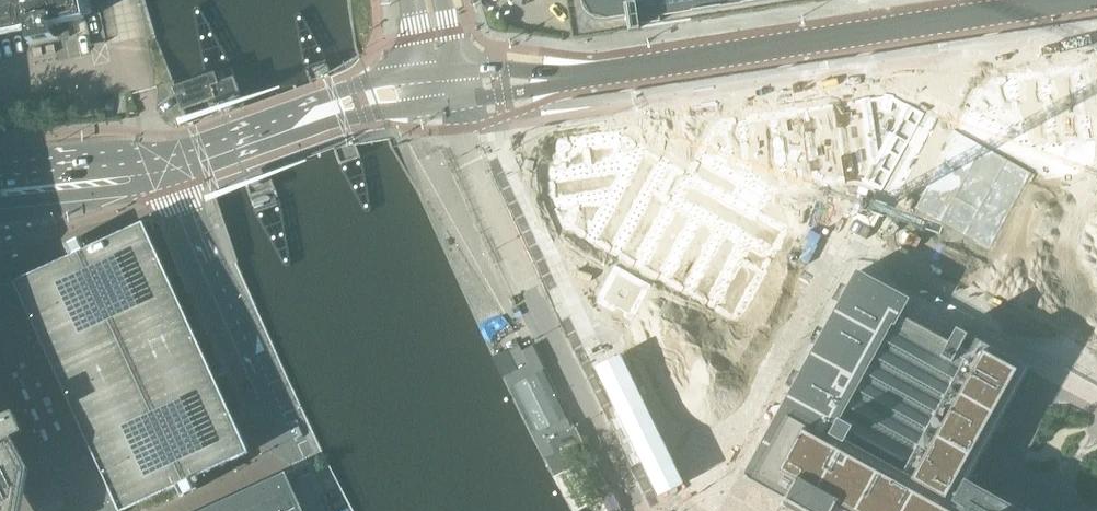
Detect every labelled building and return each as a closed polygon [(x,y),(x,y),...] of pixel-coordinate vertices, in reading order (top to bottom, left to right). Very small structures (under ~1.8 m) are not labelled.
[(27,30),(30,44),(55,38),(53,25),(86,18),(82,0),(0,0),(0,36),(27,30)] [(582,2),(585,11),(594,19),(603,21),(617,19),(628,18),(630,32),(834,0),(582,0),(582,2)] [(173,87),(182,111),(209,101),(210,106),(224,102),(223,99),(241,93),(231,66),(173,87)] [(14,282),(120,510),(124,510),(250,453),(242,435),(143,222),(14,282)] [(744,479),(747,480),(784,501),(784,502),(783,502),(783,503),(783,504),(784,504),(784,505),(785,505),(786,505),(787,504),(788,503),(796,507),(795,508),(795,509),(795,510),(796,510),(797,510),(798,510),(798,509),(799,509),(803,510),(1037,510),(1040,505),(1007,487),(999,502),(965,483),(968,478),(968,479),(969,477),(979,458),(980,458),(981,456),(980,456),(991,437),(992,435),(1003,416),(1004,414),(1003,414),(1014,395),(1015,393),(1028,370),(1028,371),(1029,369),(1027,368),(1008,357),(1006,356),(999,352),(997,351),(977,341),(978,340),(976,339),(975,341),(969,352),(961,348),(968,335),(956,329),(950,341),(900,314),(907,300),(857,273),(749,470),(746,476),(745,476),(744,479)] [(12,283),(4,291),(0,296),(0,445),(2,444),(13,439),(24,432),(71,407),(14,282),(12,283)] [(522,351),(517,342),(513,345),(515,348),(508,352),(513,361),(518,371),(506,378),(516,400),(522,412),(529,425),(541,448),(546,459),(553,456),(545,442),(572,428),(571,426),(568,418),(567,418),(565,420),(564,417),(556,402),(541,371),(544,370),(540,362),(532,348),(532,347),(522,351)] [(86,439),(73,411),(72,408),(71,407),(24,432),(13,439),(2,444),(21,469),(86,439)] [(30,470),(13,439),(24,432),(15,413),(3,418),(0,411),(0,510),(23,510),(30,470)] [(86,439),(21,469),(54,510),(120,510),(86,439)] [(286,473),(203,510),(304,510),(287,475),(286,473)]
